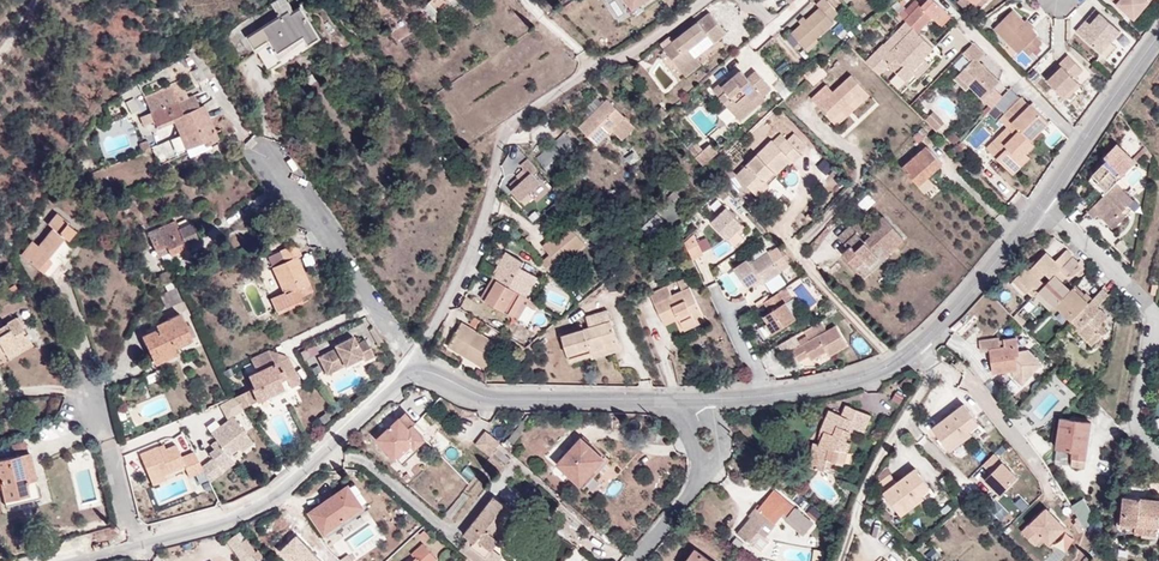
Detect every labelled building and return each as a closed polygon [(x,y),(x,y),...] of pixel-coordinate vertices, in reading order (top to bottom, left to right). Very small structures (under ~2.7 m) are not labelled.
[(296,13),(288,0),(278,0),(273,3),(282,17),(290,12),(293,15),(296,13)] [(431,3),(440,11),(451,0),(434,0),(431,3)] [(631,6),(635,11),(644,5),(640,0),(631,6)] [(807,49),(818,39),(834,24),(832,21),(839,13),(827,0),(822,0),(817,5),(821,9),(808,20),(802,26),(793,34),(807,49)] [(904,9),(895,0),(889,5),(898,14),(904,10),(904,9)] [(905,20),(907,22),(913,28),(918,33),(920,31),(933,18),(940,25),(949,16),(933,0),(928,0),(922,7),(920,5),(909,15),(905,20)] [(970,0),(959,0),(957,2),(966,11),(973,4),(970,0)] [(987,0),(979,0),(974,5),(979,9),(987,0)] [(1135,20),(1152,0),(1112,0),(1135,20)] [(302,9),(296,13),(293,15),(290,12),(282,17),(250,37),(258,50),(271,43),(280,56),(305,41),(308,45),(321,38),(302,9)] [(1096,9),(1086,21),(1089,24),(1080,35),(1102,54),(1122,32),(1096,9)] [(904,10),(898,14),(905,20),(909,15),(904,10)] [(1037,34),(1032,30),(1024,22),(1012,10),(993,28),(1019,53),(1023,50),(1029,56),(1043,43),(1036,37),(1037,34)] [(662,45),(680,69),(695,57),(725,33),(710,14),(675,42),(671,38),(662,45)] [(798,22),(802,26),(808,20),(804,16),(798,22)] [(1024,22),(1032,30),(1035,27),(1027,19),(1024,22)] [(1089,24),(1086,21),(1076,32),(1080,35),(1089,24)] [(907,22),(885,45),(890,51),(913,28),(907,22)] [(884,44),(866,62),(879,76),(889,65),(896,58),(905,67),(897,73),(907,82),(914,76),(910,71),(933,47),(918,33),(913,28),(890,51),(885,45),(884,44)] [(818,39),(807,49),(810,52),(821,42),(818,39)] [(985,54),(974,42),(964,53),(972,61),(960,73),(970,84),(983,98),(1000,81),(979,60),(985,54)] [(214,72),(197,48),(190,53),(205,77),(214,72)] [(1068,55),(1060,63),(1063,65),(1048,80),(1064,97),(1078,83),(1074,78),(1083,71),(1068,55)] [(695,57),(680,69),(686,76),(701,64),(695,57)] [(896,58),(889,65),(897,73),(905,67),(896,58)] [(1063,65),(1060,63),(1045,78),(1048,80),(1063,65)] [(808,79),(814,86),(827,74),(821,67),(808,79)] [(727,91),(720,97),(736,113),(760,92),(764,96),(772,89),(756,72),(748,79),(740,71),(729,81),(723,87),(727,91)] [(970,84),(960,73),(956,77),(967,88),(970,84)] [(812,100),(832,120),(852,101),(857,107),(870,95),(852,76),(834,92),(827,85),(812,100)] [(714,90),(720,97),(727,91),(723,87),(729,81),(726,78),(714,90)] [(1080,85),(1078,83),(1064,97),(1066,99),(1080,85)] [(141,88),(126,91),(131,111),(146,108),(141,88)] [(160,92),(146,98),(158,125),(173,119),(186,150),(203,142),(205,146),(210,143),(209,142),(217,138),(202,106),(198,108),(193,96),(167,107),(160,92)] [(760,92),(736,113),(740,118),(764,96),(760,92)] [(1017,119),(1013,123),(1028,138),(1036,129),(1040,132),(1049,123),(1031,105),(1029,106),(1021,98),(1009,110),(1017,119)] [(612,129),(625,117),(608,99),(581,126),(598,144),(612,129)] [(852,101),(832,120),(837,125),(857,107),(852,101)] [(663,108),(655,114),(662,121),(669,114),(663,108)] [(1009,110),(1004,115),(1013,123),(1017,119),(1009,110)] [(945,123),(933,111),(926,118),(938,130),(945,123)] [(636,128),(625,117),(612,129),(623,140),(636,128)] [(1026,155),(1035,145),(1031,141),(1028,138),(1013,123),(993,143),(1003,152),(997,158),(1009,171),(1025,154),(1026,155)] [(1028,138),(1031,141),(1040,132),(1036,129),(1028,138)] [(915,137),(920,142),(928,135),(923,130),(915,137)] [(539,156),(550,169),(576,146),(564,133),(539,156)] [(749,173),(742,180),(758,197),(770,185),(769,185),(766,182),(775,173),(776,174),(791,159),(795,163),(802,156),(800,153),(787,140),(781,134),(774,141),(772,140),(744,168),(749,173)] [(794,134),(787,140),(800,153),(807,146),(794,134)] [(203,142),(186,150),(189,156),(212,147),(210,143),(205,146),(203,142)] [(711,143),(695,157),(703,165),(718,152),(711,143)] [(1003,152),(993,143),(988,149),(997,158),(1003,152)] [(963,144),(959,148),(964,153),(968,148),(963,144)] [(1115,183),(1136,162),(1117,144),(1104,156),(1107,159),(1093,174),(1099,180),(1097,183),(1107,192),(1115,183)] [(903,168),(919,185),(929,177),(942,165),(926,147),(903,168)] [(1031,159),(1026,155),(1025,154),(1009,171),(1014,176),(1031,159)] [(537,169),(529,159),(521,166),(525,171),(517,178),(518,180),(521,183),(514,189),(512,191),(521,200),(540,184),(532,173),(537,169)] [(737,175),(742,180),(749,173),(744,168),(737,175)] [(766,182),(769,185),(778,176),(776,174),(775,173),(766,182)] [(1099,180),(1093,174),(1087,180),(1103,196),(1107,192),(1097,183),(1099,180)] [(929,177),(919,185),(926,193),(936,184),(929,177)] [(521,183),(518,180),(511,185),(514,189),(521,183)] [(1103,196),(1088,212),(1094,219),(1099,215),(1114,229),(1132,210),(1128,206),(1133,200),(1115,183),(1107,192),(1103,196)] [(657,209),(671,224),(689,206),(675,191),(657,209)] [(713,223),(729,238),(743,225),(727,209),(713,223)] [(648,224),(654,218),(647,210),(641,217),(648,224)] [(22,255),(44,272),(52,261),(48,258),(65,237),(69,240),(76,232),(66,223),(67,221),(58,214),(50,224),(54,228),(39,247),(32,241),(22,255)] [(658,214),(654,218),(648,224),(644,228),(653,237),(666,224),(658,214)] [(864,276),(888,254),(884,249),(899,234),(884,218),(868,232),(859,222),(853,228),(851,226),(839,237),(850,249),(844,254),(864,276)] [(149,234),(159,257),(198,239),(191,222),(178,228),(175,222),(149,234)] [(550,255),(542,262),(551,273),(561,265),(575,253),(585,245),(568,225),(554,237),(548,242),(544,246),(550,255)] [(830,231),(827,228),(816,239),(821,242),(830,231)] [(52,261),(44,272),(51,277),(66,258),(62,254),(79,234),(76,232),(69,240),(65,237),(48,258),(52,261)] [(546,238),(548,242),(554,237),(551,234),(546,238)] [(694,234),(684,242),(692,259),(704,254),(694,234)] [(888,254),(904,240),(899,234),(884,249),(888,254)] [(285,261),(273,267),(284,291),(278,295),(284,306),(302,299),(301,296),(297,288),(302,286),(308,283),(296,256),(300,255),(296,246),(281,252),(285,261)] [(750,286),(753,286),(761,280),(763,283),(764,284),(781,272),(778,266),(785,261),(777,249),(770,254),(768,252),(750,265),(747,260),(735,269),(746,284),(748,285),(750,286)] [(1026,295),(1029,292),(1034,286),(1039,291),(1046,285),(1041,280),(1046,274),(1051,279),(1073,256),(1067,250),(1055,261),(1047,252),(1031,269),(1027,273),(1024,270),(1013,281),(1026,295)] [(268,257),(273,267),(285,261),(281,252),(268,257)] [(507,252),(493,277),(521,294),(526,297),(538,278),(521,268),(524,263),(507,252)] [(575,253),(561,265),(566,270),(580,258),(575,253)] [(1080,263),(1073,256),(1051,279),(1046,285),(1039,291),(1055,306),(1071,290),(1062,282),(1080,263)] [(158,277),(162,286),(173,282),(169,272),(158,277)] [(521,294),(493,277),(482,298),(510,314),(521,294)] [(680,319),(683,326),(704,316),(686,278),(679,282),(683,291),(673,297),(668,287),(651,295),(666,326),(680,319)] [(761,280),(753,286),(755,288),(763,283),(761,280)] [(1024,297),(1026,295),(1013,281),(1010,284),(1024,297)] [(612,291),(620,290),(619,282),(611,283),(612,291)] [(297,288),(301,296),(306,294),(302,286),(297,288)] [(1029,292),(1034,297),(1035,296),(1039,291),(1034,286),(1029,292)] [(1074,287),(1071,290),(1055,306),(1051,311),(1055,313),(1056,311),(1059,309),(1072,321),(1092,300),(1086,293),(1082,296),(1074,287)] [(793,299),(786,288),(765,302),(771,312),(765,316),(769,322),(765,325),(764,325),(770,336),(797,318),(787,302),(793,299)] [(157,298),(163,307),(179,298),(176,289),(157,298)] [(1109,296),(1102,289),(1092,300),(1072,321),(1080,329),(1078,331),(1079,333),(1092,346),(1103,335),(1097,330),(1102,324),(1109,317),(1098,307),(1109,296)] [(1035,296),(1051,311),(1055,306),(1039,291),(1035,296)] [(515,317),(526,297),(521,294),(510,314),(515,317)] [(1069,324),(1072,321),(1059,309),(1056,311),(1069,324)] [(563,337),(569,355),(591,349),(592,353),(618,345),(608,310),(586,317),(590,328),(563,337)] [(142,337),(152,355),(173,345),(192,337),(180,313),(156,324),(159,329),(142,337)] [(704,316),(683,326),(686,332),(706,322),(704,316)] [(4,349),(6,353),(30,338),(16,317),(7,323),(4,319),(0,321),(0,352),(4,349)] [(1069,324),(1066,327),(1075,337),(1079,333),(1078,331),(1080,329),(1072,321),(1069,324)] [(449,346),(486,368),(499,346),(462,324),(449,346)] [(1108,330),(1102,324),(1097,330),(1103,335),(1108,330)] [(794,351),(800,362),(809,356),(812,361),(828,352),(830,356),(848,347),(836,327),(794,351)] [(336,347),(320,356),(328,373),(364,356),(366,359),(375,355),(367,338),(358,343),(355,335),(335,345),(336,347)] [(800,344),(795,336),(778,345),(783,354),(800,344)] [(33,344),(30,338),(6,353),(9,359),(33,344)] [(1017,338),(1005,340),(1005,341),(1000,341),(999,338),(979,341),(981,351),(990,350),(994,373),(1018,370),(1016,355),(1020,355),(1017,338)] [(173,345),(152,355),(155,363),(177,353),(173,345)] [(592,353),(593,356),(594,359),(620,351),(618,345),(592,353)] [(571,362),(593,356),(592,353),(591,349),(569,355),(571,362)] [(251,388),(257,402),(284,389),(280,381),(286,378),(283,369),(278,372),(274,364),(248,376),(253,387),(251,388)] [(251,388),(233,397),(234,397),(242,409),(257,402),(251,388)] [(964,403),(933,427),(951,451),(972,434),(970,430),(979,423),(964,403)] [(839,450),(847,452),(851,442),(847,440),(852,427),(864,432),(871,414),(847,404),(843,415),(830,410),(821,432),(825,432),(820,444),(818,443),(814,442),(809,467),(825,471),(827,459),(838,461),(839,450)] [(407,411),(400,418),(410,428),(413,426),(414,426),(418,423),(407,411)] [(204,472),(209,483),(234,463),(229,456),(239,448),(250,439),(233,416),(211,433),(216,439),(220,445),(214,449),(209,453),(212,458),(201,466),(204,472)] [(410,428),(400,418),(378,439),(397,459),(398,458),(413,444),(416,448),(426,439),(414,426),(413,426),(410,428)] [(1092,422),(1061,418),(1057,448),(1073,450),(1071,466),(1085,468),(1092,422)] [(490,454),(499,443),(485,432),(476,444),(490,454)] [(605,459),(582,437),(558,464),(581,486),(605,459)] [(210,445),(214,449),(220,445),(216,439),(210,445)] [(250,439),(239,448),(242,451),(253,442),(250,439)] [(11,446),(13,456),(14,456),(28,452),(25,443),(11,446)] [(413,444),(398,458),(403,464),(419,451),(416,448),(413,444)] [(201,466),(194,450),(182,456),(176,445),(166,448),(159,451),(157,447),(141,454),(151,480),(164,475),(185,466),(190,477),(204,472),(201,466)] [(845,463),(847,452),(839,450),(838,461),(845,463)] [(999,496),(1021,473),(997,451),(975,473),(999,496)] [(4,500),(29,494),(26,481),(35,479),(28,452),(14,456),(13,456),(0,459),(0,488),(1,488),(4,500)] [(931,487),(916,468),(897,483),(890,474),(879,483),(902,515),(925,498),(922,495),(931,487)] [(166,480),(164,475),(151,480),(154,485),(166,480)] [(29,494),(4,500),(5,506),(40,498),(35,479),(26,481),(29,494)] [(365,506),(350,484),(311,512),(325,533),(365,506)] [(751,518),(738,533),(753,546),(763,535),(765,537),(782,516),(805,535),(814,524),(781,497),(774,490),(766,499),(761,507),(755,513),(759,517),(756,521),(751,518)] [(1124,496),(1121,523),(1158,526),(1158,499),(1124,496)] [(494,497),(465,534),(469,537),(460,550),(475,560),(485,560),(520,515),(494,497)] [(592,531),(596,527),(564,499),(561,503),(592,531)] [(1086,526),(1089,510),(1082,499),(1072,505),(1086,526)] [(1049,503),(1023,528),(1043,548),(1069,523),(1049,503)] [(749,515),(751,518),(756,521),(759,517),(755,513),(761,507),(758,504),(749,515)] [(1121,523),(1120,530),(1158,534),(1158,527),(1158,526),(1121,523)] [(424,530),(420,535),(427,540),(431,537),(424,530)] [(242,560),(243,560),(253,553),(239,534),(228,542),(242,560)] [(769,541),(765,537),(763,535),(753,546),(760,552),(769,541)] [(437,559),(424,543),(412,555),(416,559),(413,560),(435,560),(437,559)] [(695,549),(687,560),(712,560),(695,549)]
